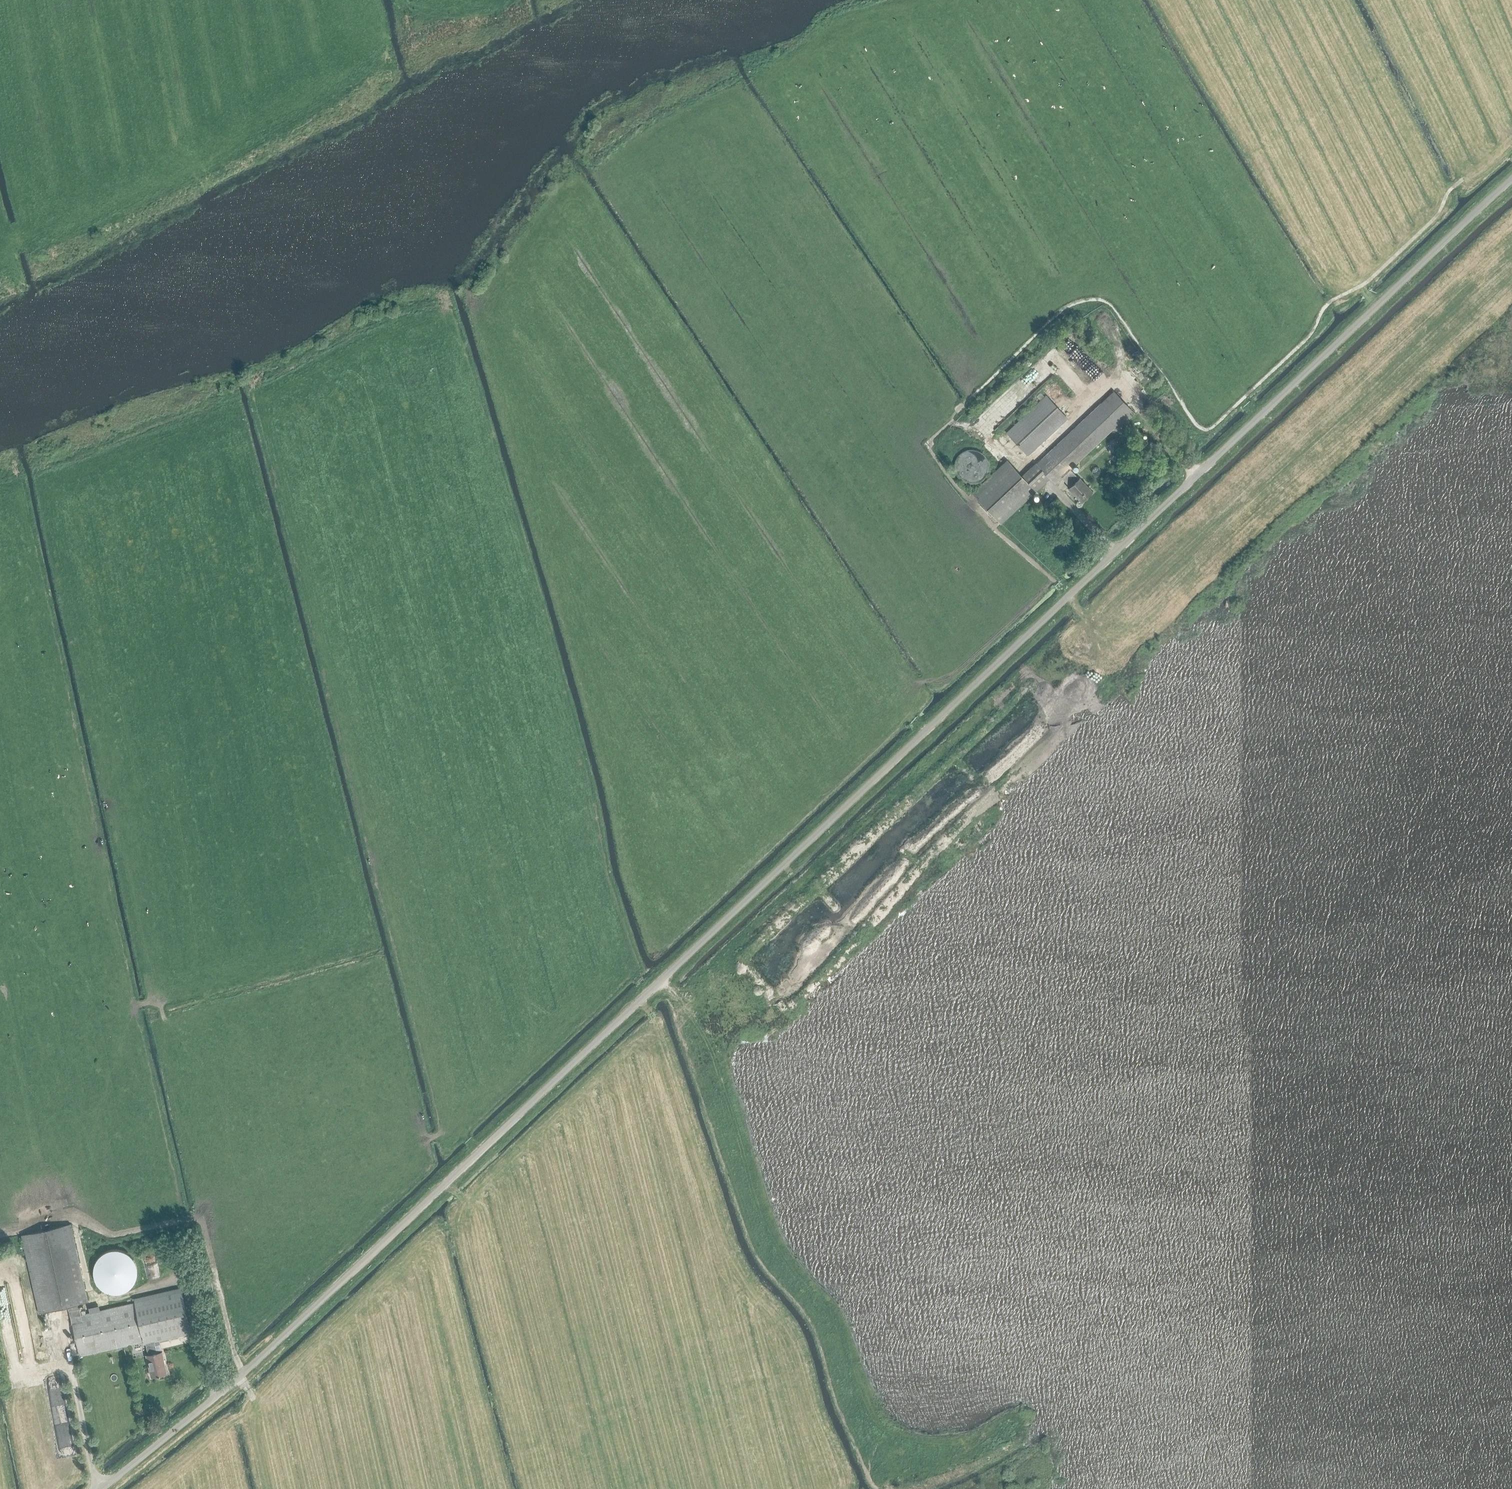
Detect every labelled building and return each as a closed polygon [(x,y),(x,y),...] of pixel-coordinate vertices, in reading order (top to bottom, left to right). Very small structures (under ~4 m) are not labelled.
[(972,493),(1002,524),(1050,478),(1055,484),(1062,477),(1071,487),(1069,488),(1082,501),(1093,492),(1080,478),(1079,479),(1070,469),(1119,423),(1122,425),(1135,413),(1111,388),(1098,400),(1101,403),(1037,464),(1036,463),(1022,477),(1007,461),(972,493)] [(1007,433),(1027,454),(1065,417),(1045,396),(1007,433)] [(989,469),(989,465),(989,463),(988,459),(986,456),(985,454),(983,452),(981,451),(978,450),(974,449),(970,449),(967,450),(964,451),(961,453),(959,456),(957,459),(956,462),(956,465),(956,469),(957,471),(958,474),(960,476),(962,478),(965,480),(968,482),(972,482),(975,482),(979,481),(981,480),(984,478),(986,475),(988,472),(989,469)] [(38,1314),(67,1307),(78,1356),(142,1342),(143,1344),(145,1344),(148,1354),(145,1354),(151,1377),(166,1374),(161,1351),(156,1352),(154,1342),(190,1334),(180,1288),(133,1299),(134,1303),(81,1315),(79,1305),(88,1303),(71,1224),(21,1236),(38,1314)] [(94,1277),(96,1282),(99,1287),(104,1291),(109,1293),(115,1294),(121,1294),(126,1292),(131,1288),(134,1284),(137,1279),(138,1273),(137,1267),(135,1262),(132,1257),(128,1253),(122,1251),(117,1250),(111,1250),(105,1252),(101,1256),(97,1260),(95,1265),(94,1271),(94,1277)] [(55,1418),(55,1437),(72,1437),(72,1426),(65,1426),(64,1418),(55,1418)]
